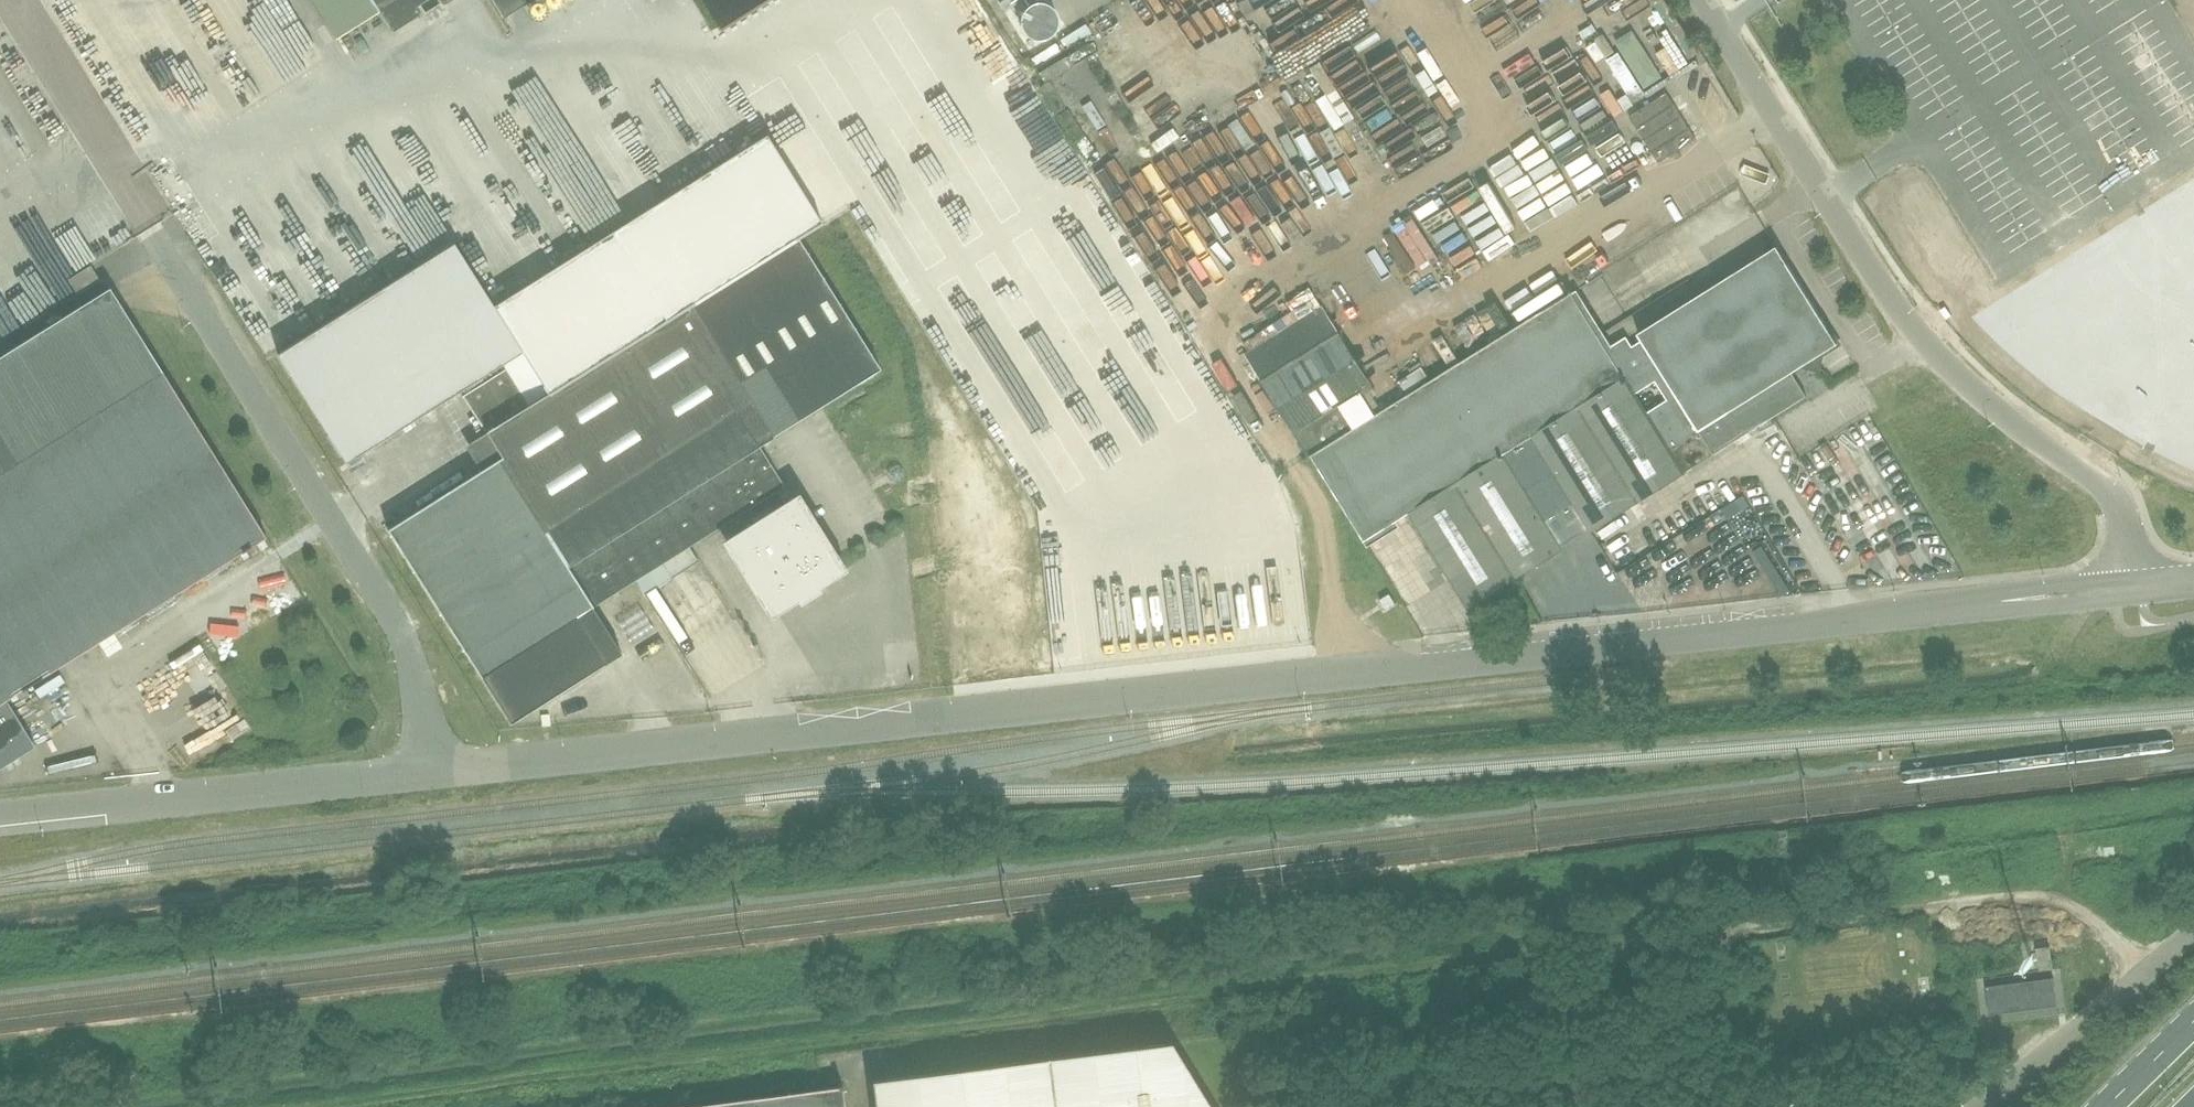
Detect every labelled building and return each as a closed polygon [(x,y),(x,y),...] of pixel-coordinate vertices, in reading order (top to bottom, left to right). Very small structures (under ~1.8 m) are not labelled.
[(393,32),(421,15),(416,7),(428,0),(373,0),(393,32)] [(503,15),(528,0),(494,0),(503,15)] [(1417,53),(1425,64),(1447,49),(1439,38),(1417,53)] [(1336,59),(1342,73),(1364,63),(1358,49),(1336,59)] [(1711,145),(1683,83),(1634,106),(1663,167),(1711,145)] [(1609,94),(1623,115),(1632,110),(1618,88),(1609,94)] [(1355,126),(1364,121),(1353,101),(1344,107),(1355,126)] [(649,127),(627,104),(611,119),(632,142),(649,127)] [(595,606),(636,580),(743,515),(749,524),(722,542),(770,619),(847,570),(799,493),(785,502),(778,490),(785,486),(755,438),(770,428),(774,436),(881,369),(800,238),(822,224),(767,135),(494,306),(523,352),(549,393),(486,432),(501,458),(595,606)] [(1473,164),(1450,178),(1462,197),(1485,183),(1473,164)] [(1418,200),(1432,221),(1457,204),(1443,183),(1418,200)] [(1647,212),(1622,227),(1640,256),(1680,231),(1670,216),(1655,225),(1647,212)] [(1435,223),(1439,233),(1459,223),(1454,213),(1435,223)] [(1420,214),(1402,226),(1433,275),(1451,263),(1420,214)] [(346,463),(523,352),(494,306),(454,243),(278,354),(346,463)] [(1637,333),(1642,341),(1633,347),(1628,339),(1608,351),(1573,294),(1311,457),(1364,542),(1411,513),(1410,512),(1457,483),(1533,436),(1625,378),(1635,394),(1654,382),(1664,376),(1715,454),(1806,397),(1791,372),(1801,366),(1818,370),(1823,353),(1837,344),(1776,247),(1637,333)] [(76,296),(98,282),(89,267),(67,281),(76,296)] [(108,289),(0,357),(0,770),(35,747),(6,701),(135,620),(142,615),(266,538),(161,371),(108,289)] [(1246,354),(1307,451),(1309,456),(1373,416),(1361,396),(1374,388),(1322,306),(1246,354)] [(507,368),(463,396),(484,431),(529,403),(507,368)] [(1683,471),(1710,454),(1711,456),(1715,454),(1664,376),(1654,382),(1666,402),(1648,414),(1635,394),(1625,378),(1533,436),(1592,531),(1684,473),(1683,471)] [(1457,483),(1516,578),(1562,549),(1560,545),(1588,528),(1590,532),(1592,531),(1533,436),(1457,483)] [(388,529),(511,723),(624,653),(595,606),(501,458),(388,529)] [(1410,512),(1411,513),(1452,580),(1470,607),(1516,578),(1457,483),(1410,512)] [(698,547),(644,580),(653,594),(706,561),(698,547)] [(1390,595),(1380,600),(1386,610),(1396,604),(1390,595)] [(631,622),(635,635),(659,626),(654,613),(631,622)] [(2037,949),(2039,970),(2040,971),(2053,969),(2050,947),(2037,949)] [(2054,978),(1986,987),(1990,1015),(2058,1006),(2054,978)] [(1179,1043),(873,1081),(877,1106),(1214,1106),(1179,1043)] [(842,1085),(671,1106),(845,1106),(842,1085)]
